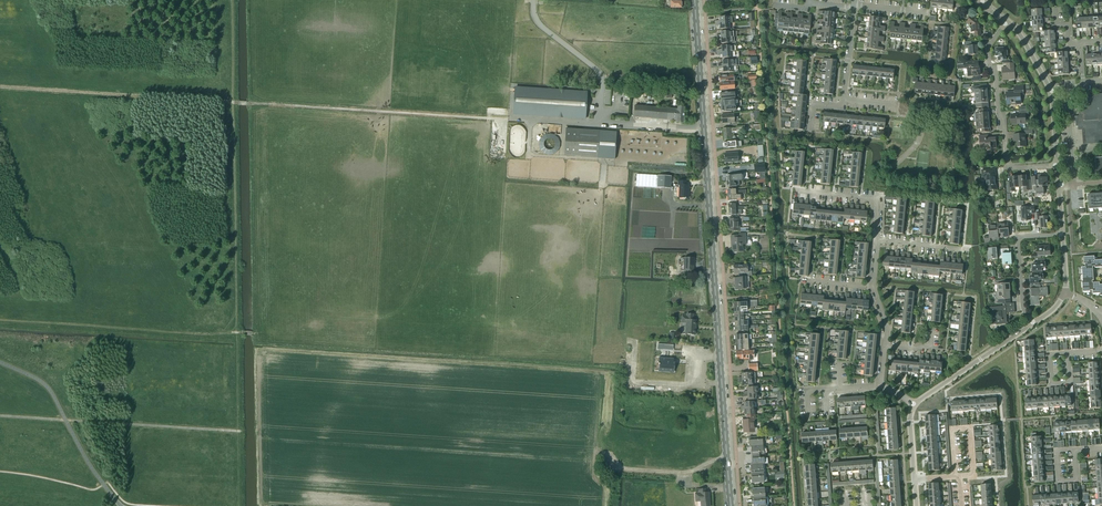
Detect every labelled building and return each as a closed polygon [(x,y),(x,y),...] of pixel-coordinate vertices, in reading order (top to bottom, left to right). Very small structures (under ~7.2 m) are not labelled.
[(777,27),(777,28),(776,31),(782,31),(784,17),(781,17),(782,12),(779,12),(778,14),(775,13),(774,27),(777,27)] [(980,27),(979,27),(979,20),(972,16),(966,23),(971,26),(971,32),(975,32),(975,36),(981,35),(980,27)] [(1093,17),(1093,28),(1097,28),(1097,33),(1101,32),(1101,30),(1099,30),(1098,17),(1093,17)] [(1032,21),(1033,27),(1043,26),(1043,23),(1048,22),(1048,18),(1045,18),(1045,20),(1032,21)] [(1082,18),(1082,29),(1086,28),(1086,33),(1090,33),(1090,30),(1088,31),(1087,18),(1082,18)] [(815,43),(817,44),(827,45),(827,46),(832,46),(832,45),(833,45),(834,40),(832,40),(821,38),(820,41),(815,41),(815,43)] [(1045,43),(1045,48),(1056,48),(1056,44),(1061,44),(1060,40),(1058,40),(1058,42),(1045,43)] [(978,55),(978,45),(972,46),(971,41),(964,42),(964,49),(968,48),(969,56),(978,55)] [(1007,55),(1007,51),(1003,51),(1003,48),(996,49),(996,53),(995,55),(995,56),(996,57),(998,57),(998,61),(1002,60),(1002,64),(1010,63),(1010,59),(1004,60),(1004,56),(1007,55)] [(797,62),(796,67),(805,68),(806,61),(797,60),(793,59),(793,62),(797,62)] [(827,62),(826,66),(835,67),(836,60),(827,60),(827,59),(823,59),(822,61),(827,62)] [(930,64),(930,69),(934,69),(934,66),(945,67),(945,60),(935,59),(935,60),(934,64),(930,64)] [(975,61),(964,62),(964,66),(964,69),(967,69),(968,74),(969,74),(969,76),(980,75),(979,73),(981,73),(980,65),(979,65),(978,61),(975,61)] [(1058,64),(1058,70),(1069,69),(1068,65),(1073,65),(1073,61),(1070,61),(1070,63),(1058,64)] [(1002,68),(1003,80),(1015,79),(1013,63),(1006,64),(1007,67),(1002,68)] [(826,68),(825,73),(834,74),(835,67),(826,66),(822,65),(822,68),(826,68)] [(796,69),(796,74),(805,75),(805,68),(796,67),(792,66),(792,69),(796,69)] [(854,75),(859,75),(860,66),(853,66),(852,74),(852,79),(854,79),(854,75)] [(867,67),(860,66),(859,75),(858,79),(861,80),(861,75),(866,76),(867,67)] [(867,67),(866,76),(865,80),(868,80),(868,76),(872,77),(873,77),(874,68),(867,67)] [(873,77),(872,77),(872,81),(874,81),(875,77),(879,77),(880,77),(881,68),(874,68),(873,77)] [(880,77),(879,77),(879,81),(881,82),(882,78),(886,78),(887,78),(888,69),(881,68),(880,77)] [(887,78),(886,78),(886,82),(888,82),(889,78),(894,79),(895,70),(888,69),(887,78)] [(825,75),(825,80),(834,81),(834,74),(825,73),(821,72),(821,75),(825,75)] [(795,76),(795,80),(795,81),(804,82),(805,75),(796,74),(792,73),(791,76),(795,76)] [(915,93),(921,93),(922,83),(917,82),(918,78),(913,78),(913,82),(916,82),(915,93)] [(825,82),(824,86),(824,87),(833,88),(834,81),(825,80),(821,79),(820,82),(825,82)] [(795,83),(794,87),(803,88),(804,82),(795,81),(795,80),(791,80),(790,82),(795,83)] [(972,86),(972,93),(975,92),(975,97),(988,96),(987,84),(980,85),(972,86)] [(823,94),(832,95),(833,88),(824,87),(824,86),(820,86),(820,88),(824,89),(823,94)] [(1020,104),(1020,95),(1023,95),(1023,86),(1014,87),(1015,92),(1006,93),(1007,103),(1015,102),(1016,104),(1020,104)] [(793,94),(793,95),(806,96),(802,95),(803,88),(794,87),(790,87),(790,89),(794,90),(793,94)] [(515,89),(513,114),(586,119),(587,93),(515,89)] [(1078,127),(1085,126),(1086,144),(1095,143),(1101,143),(1101,94),(1083,95),(1084,111),(1079,112),(1079,116),(1075,116),(1076,127),(1078,127)] [(976,108),(987,107),(988,107),(988,96),(975,97),(976,108)] [(796,104),(796,108),(805,109),(806,102),(797,102),(797,101),(792,101),(792,103),(796,104)] [(674,120),(675,109),(635,106),(634,117),(674,120)] [(683,123),(684,107),(677,107),(677,109),(675,109),(674,120),(677,120),(676,123),(683,123)] [(796,110),(795,115),(804,116),(805,109),(796,108),(792,108),(791,110),(796,110)] [(975,114),(976,121),(990,120),(989,109),(978,110),(978,113),(975,114)] [(1025,124),(1025,118),(1029,118),(1028,110),(1019,110),(1019,115),(1012,115),(1013,125),(1025,124)] [(822,122),(821,126),(824,126),(824,122),(829,123),(829,114),(823,113),(822,122)] [(733,114),(722,115),(722,124),(734,123),(733,114)] [(795,117),(794,122),(803,123),(804,116),(795,115),(791,114),(791,115),(785,114),(785,116),(791,117),(795,117)] [(829,114),(829,123),(828,127),(831,127),(831,123),(835,123),(836,114),(829,114)] [(836,114),(835,123),(835,128),(837,128),(838,124),(842,124),(843,115),(836,114)] [(843,115),(842,124),(842,128),(844,129),(845,124),(849,125),(850,116),(843,115)] [(850,116),(849,125),(849,129),(851,129),(852,125),(856,126),(857,117),(850,116)] [(857,117),(856,126),(855,130),(858,130),(858,126),(863,126),(864,117),(857,117)] [(864,117),(863,126),(862,130),(865,131),(865,126),(870,127),(871,118),(864,117)] [(871,118),(870,127),(869,131),(872,131),(872,127),(876,128),(877,119),(871,118)] [(877,119),(876,128),(876,132),(878,132),(879,128),(884,128),(885,120),(877,119)] [(979,129),(979,133),(990,132),(990,120),(976,121),(977,130),(979,129)] [(794,124),(794,129),(803,130),(803,123),(794,122),(790,121),(790,124),(794,124)] [(736,133),(745,133),(745,126),(736,126),(736,128),(731,128),(723,129),(723,140),(732,140),(731,136),(734,136),(733,134),(736,133)] [(566,129),(564,156),(598,159),(614,160),(616,132),(600,131),(566,129)] [(1026,147),(1025,134),(1033,134),(1032,130),(1021,131),(1021,134),(1014,135),(1014,139),(1017,139),(1017,147),(1026,147)] [(980,148),(990,147),(990,148),(991,148),(991,149),(997,148),(996,138),(988,138),(988,135),(979,136),(980,148)] [(824,152),(823,156),(823,157),(832,158),(833,151),(824,150),(824,149),(820,149),(819,151),(824,152)] [(795,154),(794,158),(794,159),(803,160),(804,153),(795,152),(795,151),(791,151),(791,153),(795,154)] [(852,155),(852,159),(851,160),(860,161),(861,154),(852,153),(852,152),(848,152),(844,151),(844,154),(852,155)] [(738,162),(737,153),(724,154),(725,163),(738,162)] [(823,159),(822,163),(822,164),(831,164),(832,158),(823,157),(823,156),(819,156),(819,158),(823,159)] [(794,161),(794,165),(794,166),(803,166),(803,160),(794,159),(794,158),(790,158),(790,160),(794,161)] [(847,159),(847,161),(851,161),(851,166),(860,167),(860,161),(851,160),(852,159),(847,159)] [(822,165),(822,170),(831,171),(831,164),(822,164),(822,163),(818,162),(818,165),(822,165)] [(764,164),(754,165),(755,173),(759,172),(765,172),(764,164)] [(793,167),(793,172),(802,173),(803,166),(794,166),(794,165),(789,165),(789,167),(793,167)] [(850,168),(850,173),(859,174),(860,167),(851,166),(847,165),(847,166),(843,165),(842,167),(850,168)] [(822,172),(821,176),(821,177),(830,178),(831,171),(822,170),(817,169),(817,172),(822,172)] [(985,177),(986,191),(996,190),(995,170),(982,171),(982,177),(985,177)] [(793,174),(792,179),(801,180),(802,173),(793,172),(789,171),(789,174),(793,174)] [(850,175),(849,179),(849,180),(858,181),(859,174),(850,173),(846,172),(846,175),(850,175)] [(637,174),(636,186),(671,189),(671,177),(637,174)] [(1044,187),(1044,186),(1048,186),(1047,177),(1043,177),(1043,175),(1038,175),(1038,176),(1031,177),(1032,193),(1036,192),(1036,195),(1044,194),(1044,188),(1043,188),(1043,187),(1044,187)] [(821,179),(820,184),(829,185),(830,178),(821,177),(821,176),(817,176),(817,178),(821,179)] [(1018,177),(1019,188),(1023,187),(1024,191),(1030,190),(1030,180),(1026,181),(1026,176),(1018,177)] [(1015,188),(1019,188),(1018,177),(1011,177),(1011,182),(1008,182),(1008,192),(1015,192),(1015,188)] [(792,181),(791,186),(800,187),(801,180),(792,179),(788,178),(788,181),(792,181)] [(849,182),(849,187),(857,188),(858,181),(849,180),(849,179),(845,179),(845,182),(849,182)] [(678,185),(679,185),(679,198),(688,198),(689,186),(686,185),(686,182),(678,181),(678,185)] [(1088,194),(1089,209),(1101,208),(1101,193),(1088,194)] [(885,197),(885,199),(893,200),(893,205),(897,205),(897,206),(906,206),(907,200),(898,199),(898,198),(894,198),(885,197)] [(926,204),(925,208),(934,209),(935,203),(926,202),(926,201),(922,201),(922,203),(926,204)] [(893,205),(893,207),(897,207),(896,212),(905,213),(906,206),(897,206),(897,205),(893,205)] [(1022,220),(1030,220),(1030,214),(1035,213),(1034,207),(1021,208),(1022,220)] [(925,210),(925,215),(934,216),(934,209),(925,208),(921,208),(921,210),(925,210)] [(954,212),(953,216),(962,217),(963,210),(954,209),(950,209),(949,211),(954,212)] [(892,211),(892,214),(896,214),(896,219),(904,220),(905,213),(896,212),(892,211)] [(1035,220),(1039,220),(1040,228),(1049,228),(1048,216),(1039,217),(1039,213),(1035,213),(1035,220)] [(924,217),(924,222),(933,223),(934,216),(925,215),(920,214),(920,217),(924,217)] [(953,218),(952,223),(961,224),(962,217),(953,216),(949,215),(949,218),(953,218)] [(891,218),(891,221),(895,221),(895,225),(895,226),(904,227),(904,220),(896,219),(891,218)] [(729,219),(729,232),(730,232),(740,231),(740,232),(746,232),(746,228),(740,228),(740,225),(738,225),(738,220),(729,219)] [(924,224),(923,228),(923,229),(932,230),(933,223),(924,222),(920,221),(919,224),(924,224)] [(952,225),(952,229),(952,230),(961,231),(961,224),(952,223),(948,222),(948,225),(952,225)] [(997,224),(998,238),(1007,237),(1006,233),(1008,233),(1008,223),(997,224)] [(992,238),(998,238),(997,224),(997,225),(989,226),(989,237),(984,237),(985,243),(993,243),(992,238)] [(891,225),(890,227),(895,228),(894,233),(903,234),(904,227),(895,226),(895,225),(891,225)] [(913,228),(913,230),(919,230),(923,231),(922,236),(931,237),(932,230),(923,229),(923,228),(919,228),(919,229),(913,228)] [(951,232),(951,236),(951,237),(960,238),(961,231),(952,230),(952,229),(947,229),(947,231),(951,232)] [(746,244),(746,238),(745,233),(739,234),(739,235),(730,236),(731,242),(732,242),(733,252),(743,252),(742,245),(746,244)] [(951,239),(950,244),(959,245),(960,238),(951,237),(951,236),(947,236),(946,238),(951,239)] [(830,242),(830,246),(830,247),(839,248),(840,241),(831,240),(826,239),(826,242),(830,242)] [(802,243),(801,248),(810,249),(811,242),(802,241),(798,241),(797,243),(802,243)] [(855,242),(855,245),(859,245),(858,249),(858,250),(867,251),(867,250),(868,244),(859,243),(855,242)] [(997,250),(999,249),(1008,249),(1008,245),(994,247),(994,248),(987,248),(988,259),(998,259),(997,250)] [(830,249),(829,253),(829,254),(838,255),(839,248),(830,247),(830,246),(826,246),(826,248),(830,249)] [(1038,254),(1032,255),(1032,259),(1040,258),(1040,256),(1050,255),(1050,247),(1045,247),(1045,246),(1037,246),(1038,254)] [(801,250),(801,255),(800,255),(809,256),(810,249),(801,248),(797,247),(797,250),(801,250)] [(854,249),(854,251),(858,252),(858,256),(857,257),(866,258),(867,251),(858,250),(858,249),(854,249)] [(1009,249),(1008,249),(999,249),(1000,259),(1002,258),(1003,265),(1005,264),(1005,265),(1007,265),(1007,264),(1012,264),(1011,257),(1009,258),(1009,249)] [(829,256),(829,260),(828,261),(837,262),(838,255),(829,254),(829,253),(825,253),(825,255),(829,256)] [(800,257),(800,261),(800,262),(809,263),(809,256),(800,255),(801,255),(796,254),(796,257),(800,257)] [(853,256),(853,258),(857,259),(857,263),(857,264),(866,265),(866,264),(866,258),(857,257),(858,256),(853,256)] [(1085,264),(1085,267),(1093,266),(1095,266),(1094,260),(1095,260),(1094,256),(1084,257),(1084,264),(1085,264)] [(680,258),(680,271),(684,271),(694,271),(694,258),(686,258),(685,258),(680,258)] [(828,262),(828,267),(828,268),(837,268),(837,262),(828,261),(829,260),(824,260),(824,262),(828,262)] [(1032,264),(1032,272),(1043,271),(1042,268),(1045,268),(1045,260),(1036,260),(1037,264),(1032,264)] [(800,261),(796,261),(795,264),(799,264),(799,268),(799,269),(808,270),(809,263),(800,262),(800,261)] [(853,263),(852,265),(857,266),(856,270),(865,271),(866,265),(857,264),(857,263),(853,263)] [(751,271),(747,272),(747,265),(733,265),(734,274),(743,273),(744,276),(751,276),(751,271)] [(828,269),(827,274),(836,275),(837,268),(828,268),(828,267),(824,266),(823,269),(828,269)] [(798,276),(799,276),(807,277),(808,270),(799,269),(799,268),(795,268),(795,270),(799,271),(798,276)] [(852,269),(852,272),(856,272),(855,277),(864,278),(865,271),(856,270),(852,269)] [(1043,280),(1043,271),(1032,272),(1032,276),(1030,276),(1030,284),(1039,283),(1039,280),(1043,280)] [(748,282),(749,282),(749,277),(734,278),(734,283),(735,283),(736,290),(748,289),(748,282)] [(1003,280),(994,281),(995,285),(997,284),(998,292),(997,292),(1010,291),(1010,283),(1004,284),(1003,280)] [(1090,290),(1093,290),(1092,283),(1092,281),(1083,281),(1082,281),(1083,292),(1090,291),(1090,290)] [(1031,289),(1030,289),(1031,305),(1040,305),(1039,296),(1048,295),(1047,287),(1041,288),(1040,285),(1030,285),(1031,289)] [(906,293),(905,297),(905,298),(914,299),(915,292),(906,291),(902,290),(902,293),(906,293)] [(997,292),(994,292),(994,300),(995,299),(995,303),(1005,303),(1005,299),(1010,299),(1010,291),(997,292)] [(934,296),(934,300),(934,301),(942,302),(943,295),(934,294),(930,293),(930,296),(934,296)] [(905,300),(905,304),(904,305),(913,306),(914,299),(905,298),(905,297),(901,297),(901,300),(905,300)] [(933,303),(933,307),(933,308),(942,309),(942,302),(934,301),(934,300),(929,300),(929,302),(933,303)] [(962,304),(961,309),(970,310),(971,303),(962,302),(958,302),(958,304),(962,304)] [(1004,307),(991,308),(992,324),(1006,323),(1005,313),(1015,312),(1015,306),(1014,303),(1004,304),(1004,307)] [(904,307),(904,311),(904,312),(913,313),(913,306),(904,305),(905,304),(900,304),(900,306),(904,307)] [(933,310),(932,314),(932,315),(941,316),(942,309),(933,308),(933,307),(929,307),(928,309),(933,310)] [(961,311),(961,316),(969,317),(970,310),(961,309),(957,308),(957,311),(961,311)] [(904,314),(903,318),(903,319),(912,320),(913,313),(904,312),(904,311),(900,311),(899,313),(904,314)] [(682,316),(681,323),(686,323),(685,334),(691,335),(691,336),(694,336),(694,335),(695,335),(696,321),(693,320),(693,315),(687,314),(686,316),(682,316)] [(932,316),(931,321),(931,322),(940,323),(941,316),(932,315),(932,314),(928,314),(928,316),(932,316)] [(960,318),(960,322),(960,323),(969,324),(969,317),(961,316),(956,315),(956,318),(960,318)] [(903,320),(902,325),(902,326),(911,326),(912,320),(903,319),(903,318),(899,318),(899,320),(903,320)] [(959,325),(959,329),(959,330),(968,331),(969,324),(960,323),(960,322),(956,322),(955,324),(959,325)] [(911,333),(911,326),(902,326),(902,325),(898,324),(898,327),(902,327),(902,332),(911,333)] [(959,332),(958,336),(958,337),(967,338),(968,331),(959,330),(959,329),(955,329),(955,331),(959,332)] [(839,333),(838,337),(838,338),(847,339),(848,332),(839,331),(835,330),(835,333),(839,333)] [(810,336),(809,340),(818,341),(819,335),(810,334),(810,333),(806,333),(806,335),(810,336)] [(863,333),(863,336),(867,336),(867,340),(867,341),(875,342),(876,335),(867,334),(867,333),(863,333)] [(967,338),(958,337),(958,336),(954,336),(954,338),(958,339),(958,343),(958,344),(967,345),(967,338)] [(838,340),(837,344),(837,345),(846,346),(847,339),(838,338),(838,337),(834,337),(834,339),(838,340)] [(809,342),(809,347),(818,348),(818,341),(809,340),(805,340),(805,342),(809,342)] [(862,340),(862,342),(866,343),(866,347),(866,348),(875,349),(875,342),(867,341),(867,340),(862,340)] [(966,352),(967,345),(958,344),(958,343),(953,343),(953,345),(957,345),(957,351),(966,352)] [(837,347),(837,351),(837,352),(846,353),(846,346),(837,345),(837,344),(833,344),(833,346),(837,347)] [(808,349),(808,354),(817,355),(818,348),(809,347),(805,346),(804,349),(808,349)] [(862,347),(861,349),(866,350),(865,354),(865,355),(874,356),(875,349),(866,348),(866,347),(862,347)] [(736,352),(736,360),(754,359),(753,351),(736,352)] [(837,353),(836,359),(845,360),(846,353),(837,352),(837,351),(833,351),(832,353),(837,353)] [(808,356),(807,361),(816,362),(817,355),(808,354),(804,353),(804,356),(808,356)] [(861,354),(861,356),(865,357),(864,361),(864,362),(873,362),(874,356),(865,355),(865,354),(861,354)] [(658,364),(658,365),(659,365),(659,371),(661,371),(674,372),(675,363),(673,363),(670,362),(670,358),(659,358),(658,364)] [(807,363),(807,368),(815,369),(816,362),(807,361),(803,360),(803,363),(807,363)] [(860,360),(860,363),(864,363),(864,368),(873,369),(873,362),(864,362),(864,361),(860,360)] [(806,370),(806,374),(806,375),(815,376),(815,369),(807,368),(802,367),(802,369),(806,370)] [(856,368),(856,369),(859,370),(863,370),(863,375),(872,376),(873,369),(864,368),(859,367),(859,368),(856,368)] [(798,374),(797,378),(801,378),(801,376),(806,377),(805,382),(814,383),(815,376),(806,375),(806,374),(802,374),(798,374)] [(743,433),(746,433),(747,435),(755,434),(756,434),(757,433),(757,432),(757,428),(754,428),(753,420),(755,419),(755,415),(746,416),(747,420),(742,420),(743,433)] [(749,447),(751,447),(751,446),(763,446),(762,442),(767,440),(766,437),(749,438),(749,441),(748,441),(749,447)] [(752,452),(752,455),(763,455),(763,451),(763,446),(751,446),(751,447),(751,453),(752,452)] [(751,459),(752,465),(764,464),(763,459),(764,459),(763,455),(752,455),(752,459),(751,459)] [(752,471),(752,474),(763,473),(763,470),(762,470),(762,464),(764,464),(752,465),(750,465),(750,471),(752,471)] [(763,477),(763,473),(752,474),(752,477),(751,477),(751,483),(763,482),(763,477)] [(753,495),(753,498),(765,497),(765,494),(764,494),(764,492),(768,492),(767,488),(764,488),(752,489),(752,495),(753,495)] [(698,493),(695,494),(696,502),(701,501),(701,505),(710,505),(709,493),(706,493),(705,489),(698,490),(698,493)] [(753,501),(753,505),(765,505),(769,505),(768,497),(765,497),(753,498),(754,501),(753,501)]
